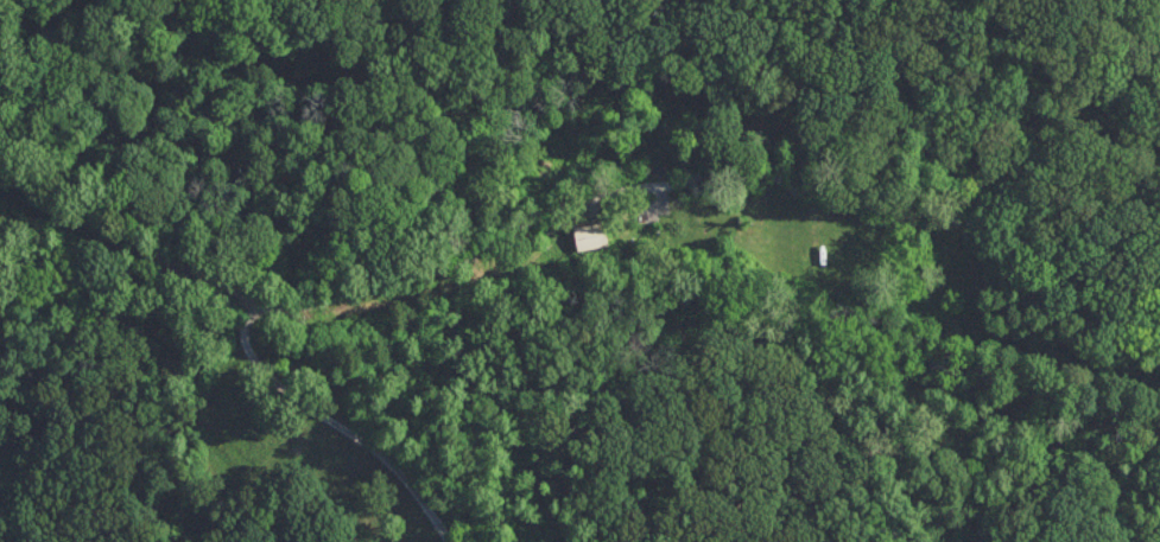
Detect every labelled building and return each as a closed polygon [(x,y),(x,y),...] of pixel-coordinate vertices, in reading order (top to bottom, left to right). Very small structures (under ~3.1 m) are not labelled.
[(577,249),(609,243),(604,220),(573,226),(577,249)]
